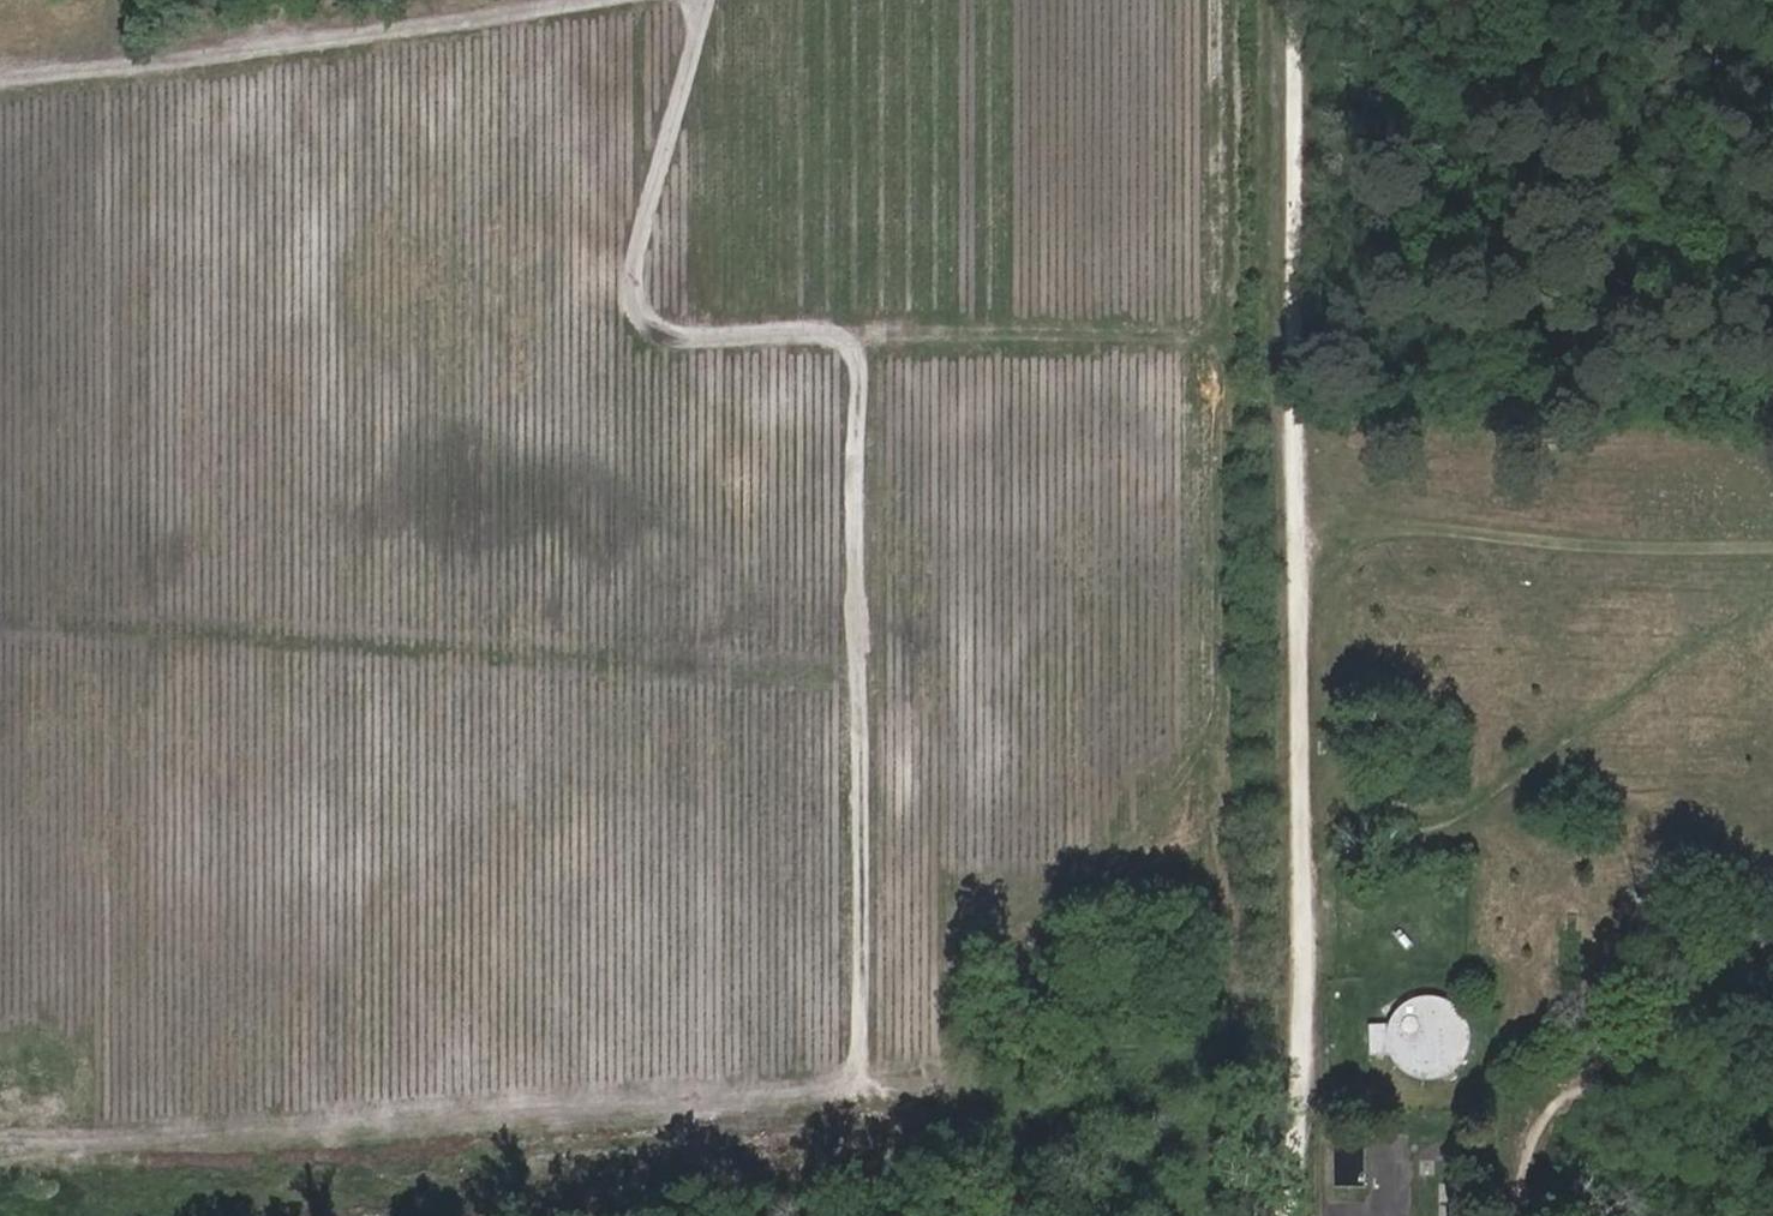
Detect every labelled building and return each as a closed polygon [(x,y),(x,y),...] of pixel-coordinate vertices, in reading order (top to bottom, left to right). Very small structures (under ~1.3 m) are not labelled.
[(1367,1025),(1368,1054),(1389,1053),(1395,1059),(1402,1066),(1412,1070),(1424,1072),(1440,1070),(1456,1060),(1462,1048),(1465,1034),(1462,1019),(1456,1008),(1445,1001),(1438,997),(1428,996),(1420,995),(1407,999),(1399,1004),(1391,1015),(1385,1024),(1367,1025)]
